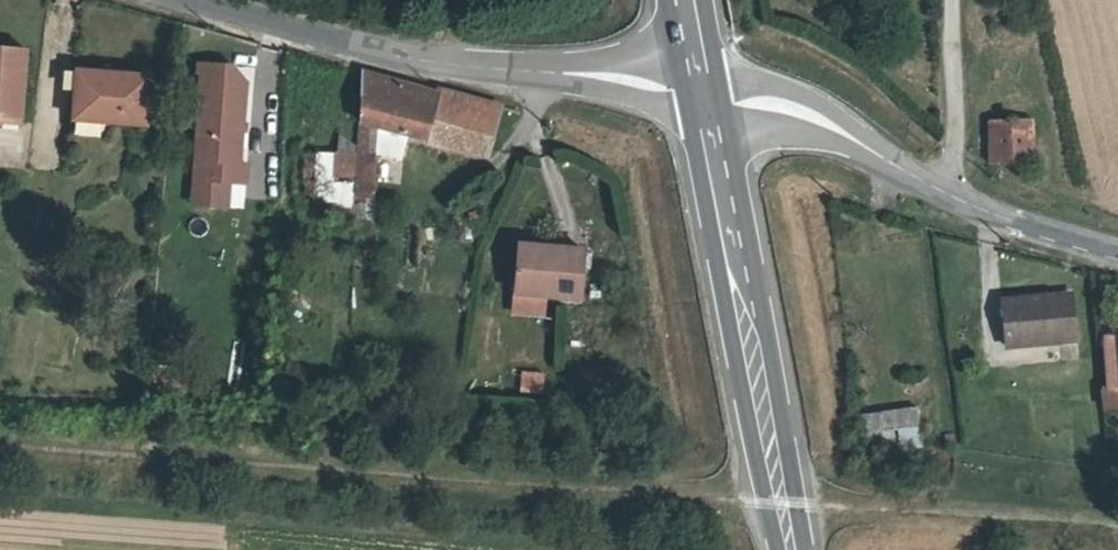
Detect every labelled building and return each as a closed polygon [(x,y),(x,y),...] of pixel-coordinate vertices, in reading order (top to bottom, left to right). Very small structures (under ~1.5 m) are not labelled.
[(27,119),(36,45),(0,40),(0,115),(27,119)] [(215,114),(214,131),(242,133),(246,73),(217,70),(218,57),(203,56),(199,112),(215,114)] [(436,87),(366,65),(364,116),(361,193),(386,196),(389,149),(405,154),(412,129),(493,151),(507,100),(439,82),(436,87)] [(82,72),(77,122),(148,128),(154,80),(82,72)] [(1035,118),(991,119),(992,163),(1036,163),(1035,118)] [(593,259),(527,252),(522,306),(552,309),(588,312),(593,259)] [(1013,350),(1080,340),(1072,294),(1007,303),(1013,350)] [(552,309),(522,306),(520,324),(550,327),(552,309)] [(1108,336),(1113,387),(1117,387),(1117,335),(1108,336)] [(521,369),(518,389),(540,392),(542,372),(521,369)] [(921,439),(914,407),(862,416),(870,446),(921,439)]
